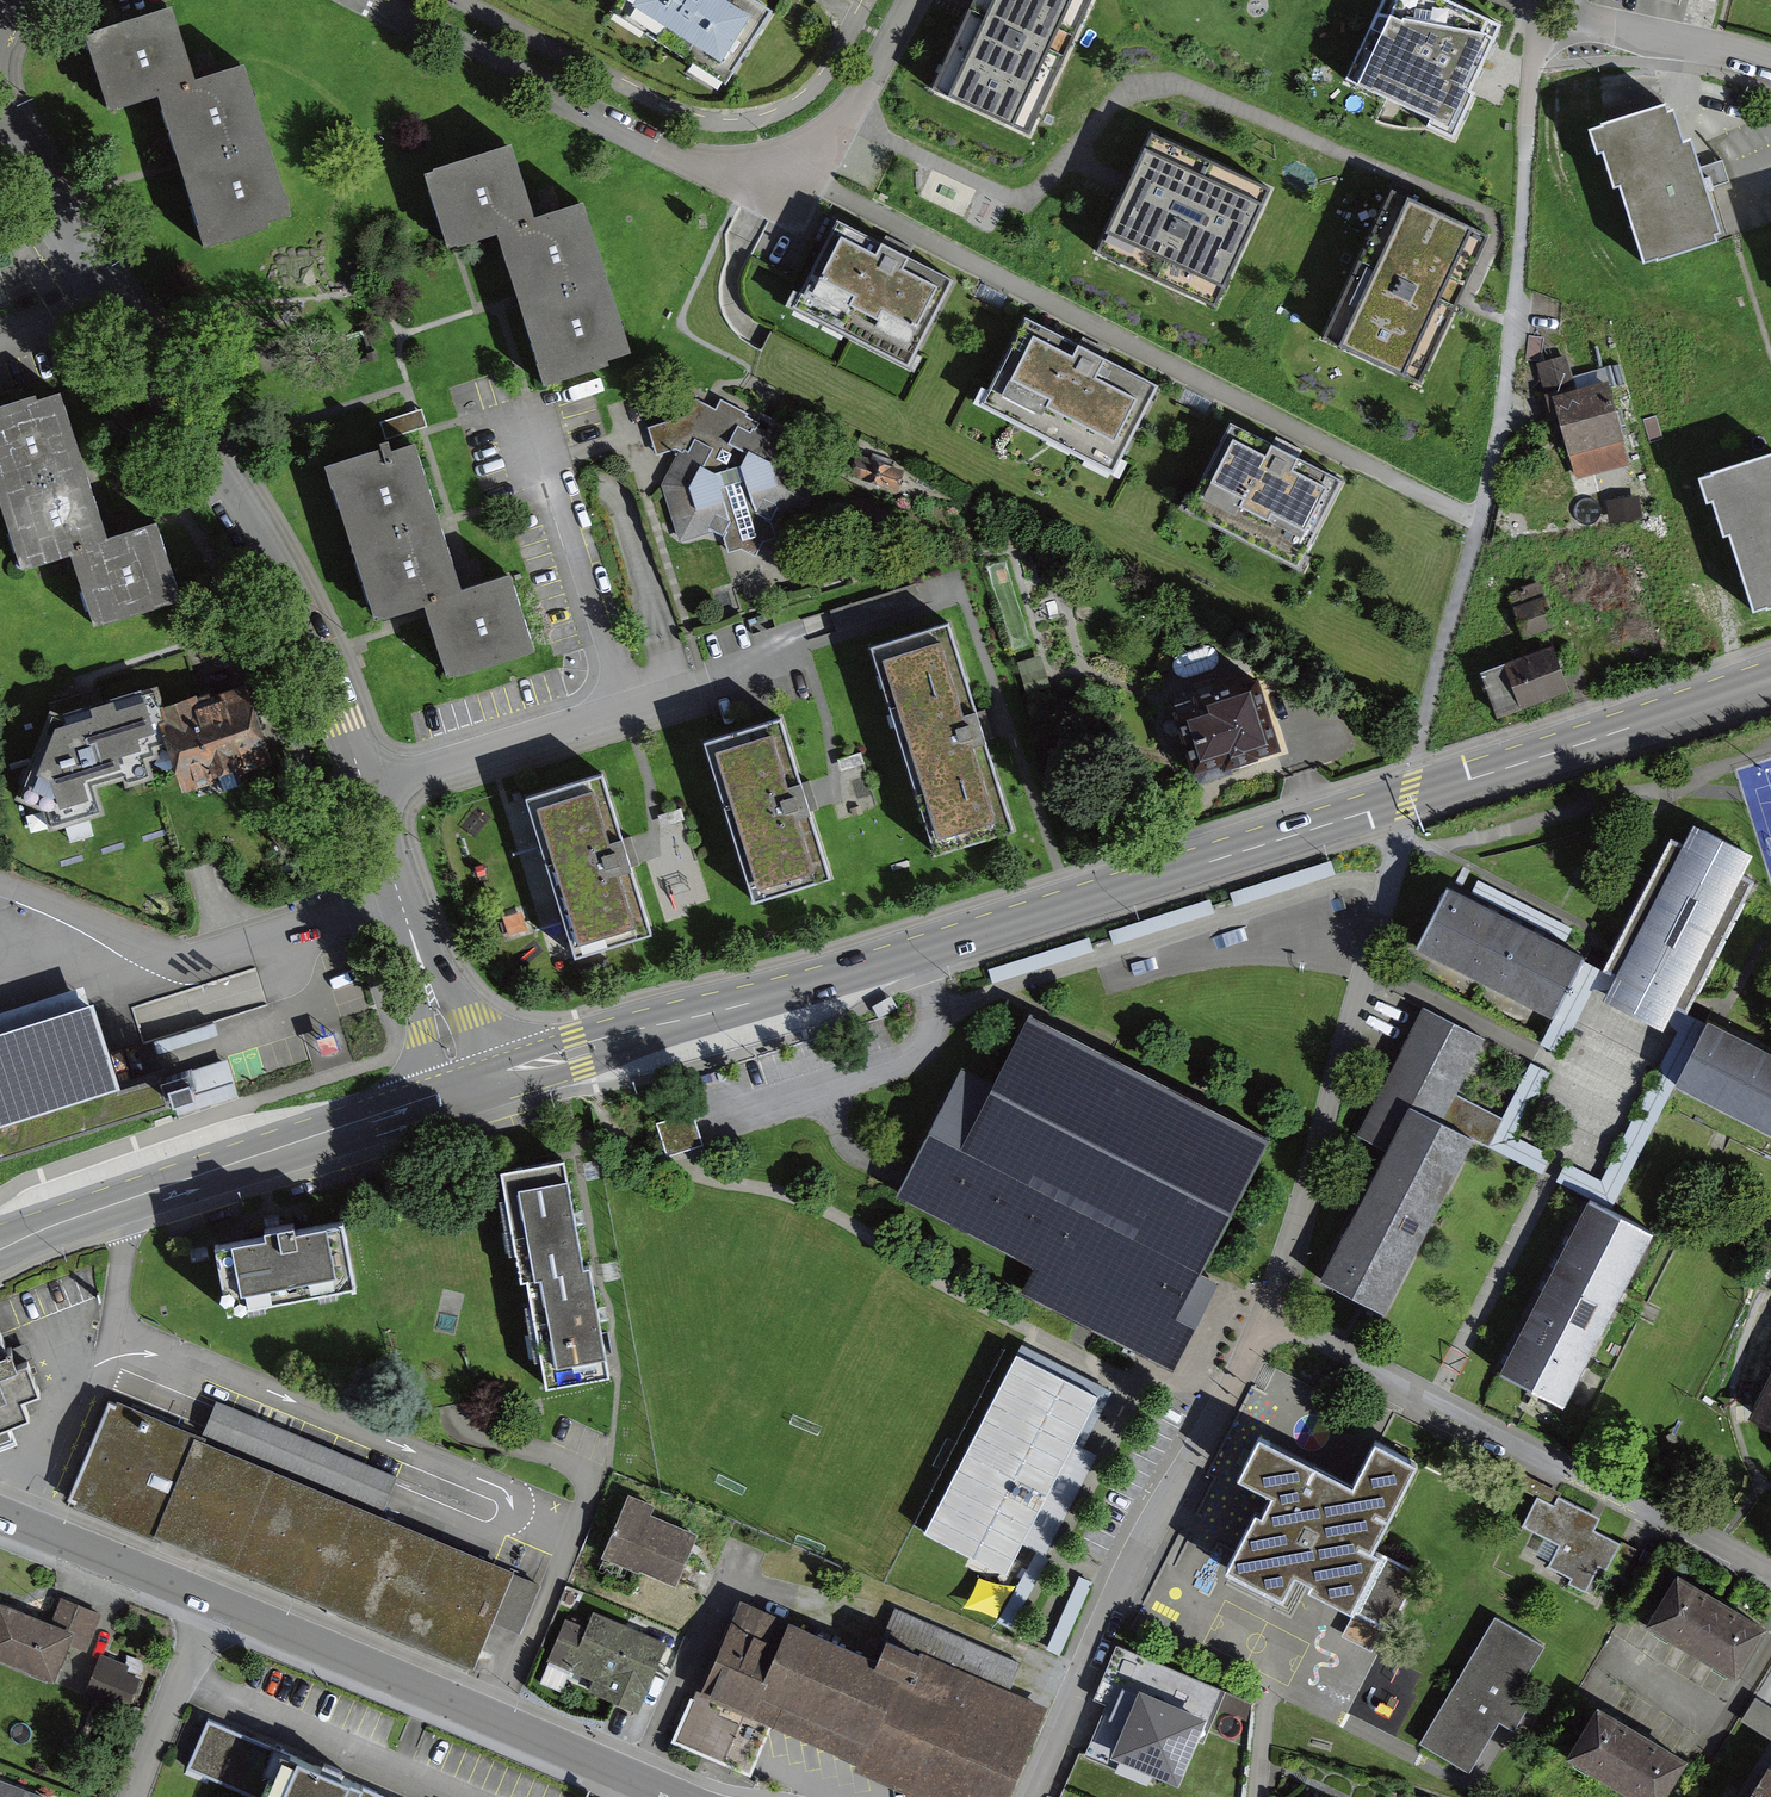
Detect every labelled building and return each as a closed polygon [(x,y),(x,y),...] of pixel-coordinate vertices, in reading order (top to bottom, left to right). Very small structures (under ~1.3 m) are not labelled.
[(598,35),(714,111),(770,26),(730,0),(621,0),(598,35)] [(923,60),(953,72),(945,92),(1000,116),(1009,96),(1039,110),(1087,0),(949,0),(923,60)] [(1505,5),(1493,0),(1392,0),(1389,7),(1372,0),(1371,0),(1362,22),(1379,30),(1370,51),(1377,54),(1366,79),(1433,107),(1429,116),(1458,128),(1480,78),(1475,76),(1477,70),(1505,5)] [(164,28),(71,52),(98,133),(145,116),(161,167),(193,269),(284,237),(236,83),(185,100),(164,28)] [(1231,288),(1285,162),(1164,111),(1145,157),(1123,148),(1110,178),(1089,226),(1124,241),(1117,258),(1190,288),(1196,273),(1231,288)] [(1710,264),(1660,125),(1581,153),(1631,292),(1710,264)] [(498,240),(544,383),(630,356),(582,206),(535,221),(511,148),(425,175),(451,255),(498,240)] [(1507,195),(1409,153),(1399,175),(1393,189),(1374,182),(1322,303),(1352,315),(1343,335),(1399,359),(1408,340),(1439,353),(1480,257),(1507,195)] [(907,360),(951,271),(835,215),(792,304),(907,360)] [(1115,463),(1158,375),(1026,311),(983,400),(1115,463)] [(687,418),(647,431),(656,458),(676,451),(679,454),(662,485),(679,544),(712,534),(723,540),(728,556),(741,551),(756,557),(761,545),(776,541),(771,525),(779,512),(810,504),(791,448),(757,432),(757,428),(745,421),(748,416),(740,411),(721,401),(717,410),(696,400),(687,418)] [(1625,482),(1601,402),(1545,419),(1569,499),(1625,482)] [(0,423),(0,563),(10,595),(61,579),(85,649),(173,622),(148,542),(98,558),(53,407),(0,423)] [(1304,561),(1348,471),(1233,415),(1189,505),(1304,561)] [(1770,597),(1770,447),(1708,468),(1752,603),(1770,597)] [(403,461),(313,486),(365,644),(413,628),(436,702),(528,673),(503,592),(453,610),(403,461)] [(1509,583),(1525,628),(1559,616),(1543,571),(1509,583)] [(937,859),(1016,835),(951,624),(872,649),(937,859)] [(1484,662),(1499,707),(1576,681),(1560,636),(1484,662)] [(163,714),(191,792),(285,758),(257,681),(163,714)] [(121,790),(151,780),(143,755),(157,751),(138,691),(58,716),(46,711),(10,801),(38,812),(45,834),(102,816),(93,790),(119,782),(121,790)] [(1161,727),(1186,801),(1279,770),(1254,695),(1161,727)] [(753,904),(831,881),(781,720),(704,744),(753,904)] [(574,959),(651,937),(602,776),(526,798),(574,959)] [(1604,996),(1662,1024),(1674,999),(1688,1006),(1753,877),(1740,870),(1753,846),(1697,818),(1686,840),(1671,832),(1616,942),(1605,963),(1618,969),(1604,996)] [(1446,881),(1413,944),(1549,1016),(1582,952),(1446,881)] [(264,973),(200,984),(206,1018),(269,1008),(264,973)] [(116,1105),(83,1001),(0,1027),(0,1142),(116,1105)] [(1486,1041),(1422,1008),(1355,1136),(1386,1155),(1317,1277),(1388,1316),(1453,1186),(1476,1142),(1443,1125),(1486,1041)] [(1200,1267),(1268,1132),(1026,1011),(994,1073),(962,1057),(895,1190),(1031,1259),(1017,1287),(1171,1365),(1216,1275),(1200,1267)] [(1709,1018),(1676,1084),(1770,1131),(1770,1049),(1709,1018)] [(115,1095),(121,1114),(238,1077),(232,1058),(207,1066),(200,1045),(159,1058),(166,1079),(115,1095)] [(601,1401),(556,1179),(484,1194),(529,1415),(601,1401)] [(1591,1199),(1502,1373),(1564,1404),(1653,1231),(1591,1199)] [(228,1330),(355,1307),(340,1222),(213,1245),(228,1330)] [(26,1417),(20,1397),(39,1390),(21,1345),(6,1351),(0,1336),(0,1426),(26,1417)] [(1101,1405),(1016,1360),(925,1542),(1008,1584),(1101,1405)] [(1747,1418),(1770,1432),(1770,1376),(1747,1418)] [(205,1426),(383,1497),(386,1487),(398,1458),(221,1387),(205,1426)] [(111,1391),(69,1495),(465,1653),(507,1549),(111,1391)] [(1416,1487),(1368,1464),(1342,1505),(1250,1461),(1227,1505),(1251,1518),(1212,1593),(1282,1630),(1291,1611),(1350,1639),(1382,1577),(1371,1572),(1416,1487)] [(597,1558),(672,1589),(698,1525),(622,1494),(597,1558)] [(1616,1550),(1532,1511),(1500,1582),(1584,1620),(1616,1550)] [(506,1598),(499,1617),(525,1627),(546,1574),(521,1564),(507,1599),(506,1598)] [(1050,1694),(1013,1677),(1024,1647),(895,1593),(881,1627),(746,1574),(704,1682),(688,1676),(668,1721),(725,1745),(738,1709),(942,1796),(1009,1796),(1050,1694)] [(635,1693),(661,1632),(566,1591),(540,1653),(635,1693)] [(1763,1650),(1671,1595),(1637,1652),(1729,1707),(1763,1650)] [(1552,1650),(1499,1618),(1423,1743),(1475,1775),(1506,1725),(1522,1735),(1539,1708),(1523,1698),(1552,1650)] [(48,1702),(67,1651),(0,1626),(0,1683),(48,1702)] [(1091,1796),(1184,1796),(1217,1710),(1109,1670),(1065,1787),(1091,1796)] [(137,1694),(94,1677),(80,1711),(124,1728),(137,1694)] [(1770,1741),(1770,1681),(1745,1727),(1770,1741)] [(194,1723),(170,1784),(205,1796),(368,1796),(194,1723)] [(1591,1729),(1559,1787),(1577,1796),(1671,1796),(1681,1778),(1591,1729)] [(1765,1769),(1747,1796),(1770,1796),(1770,1773),(1765,1769)]
